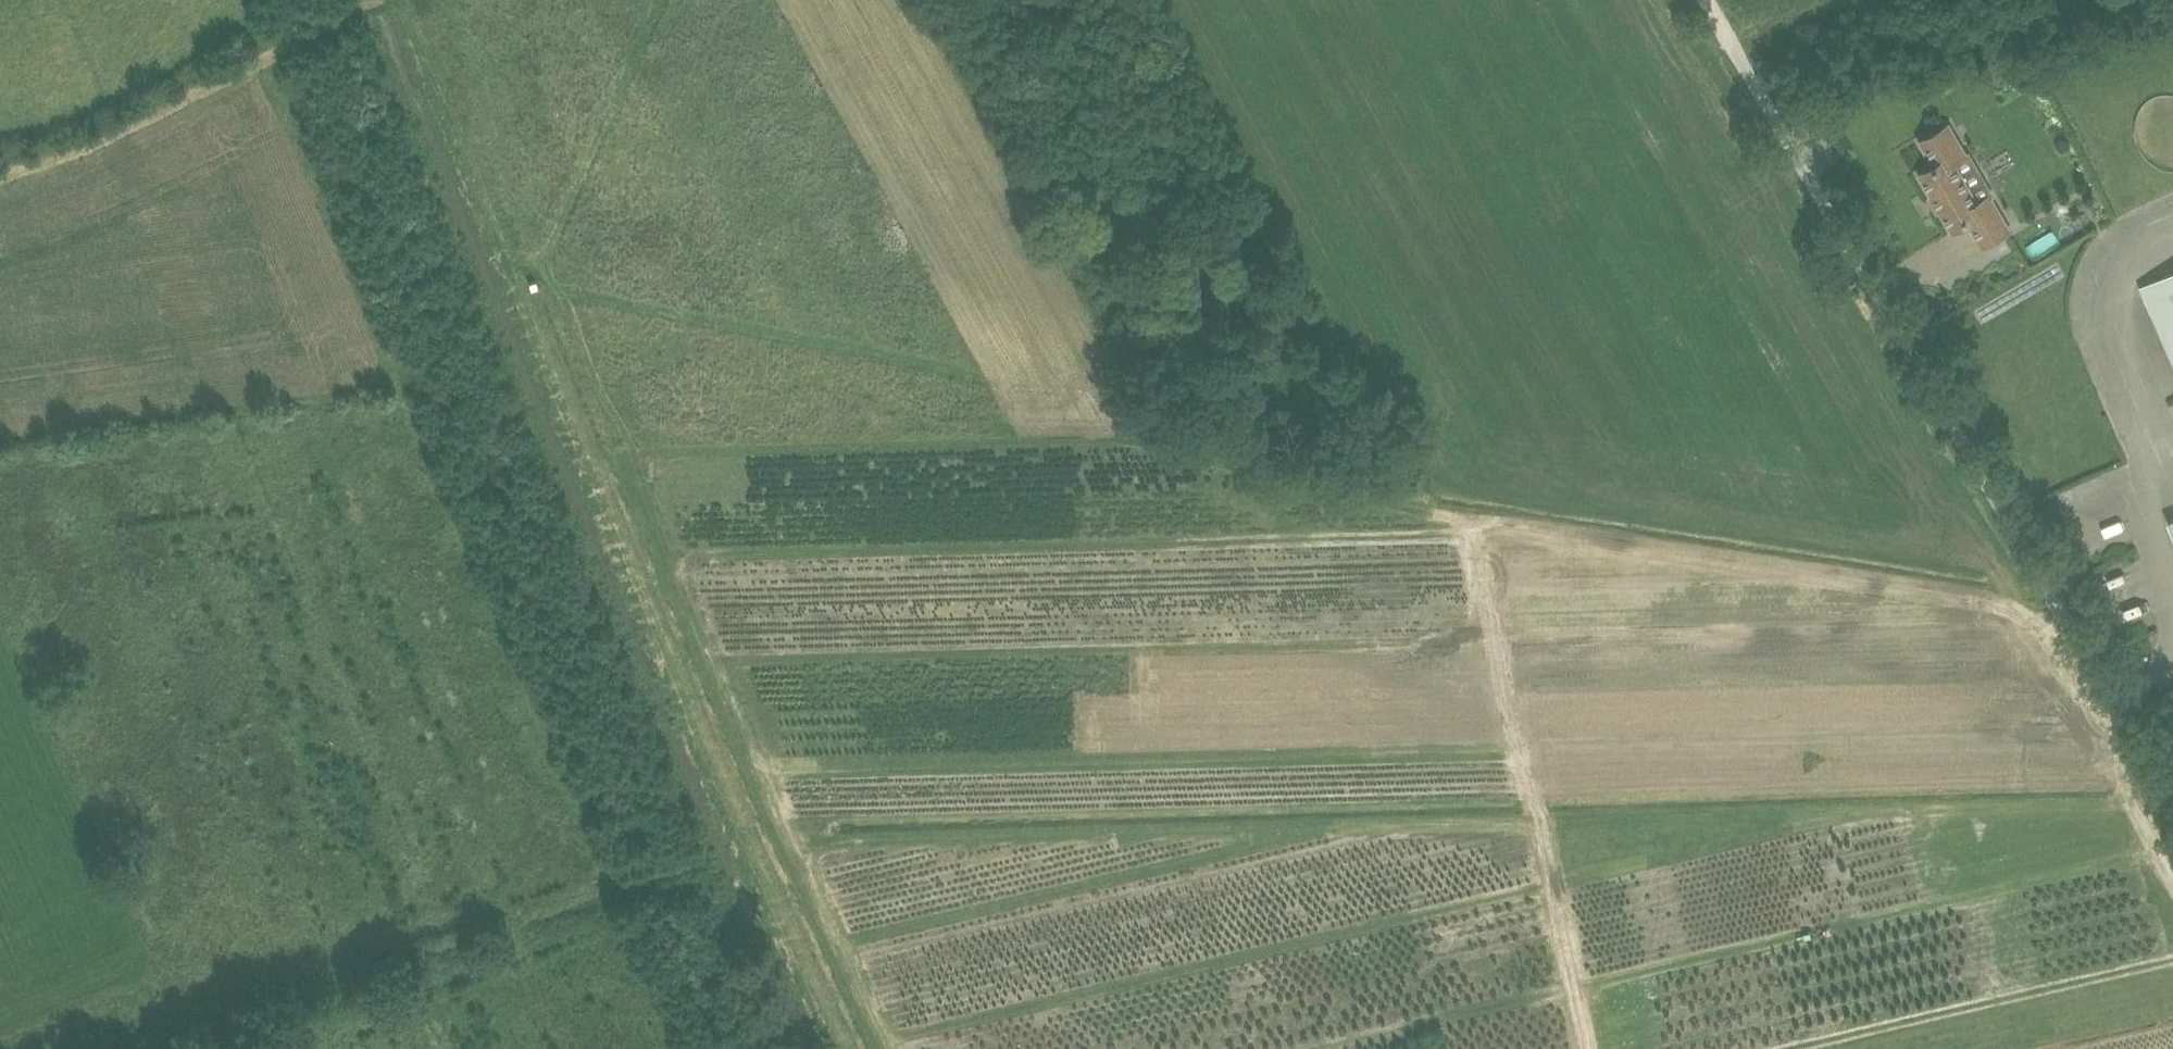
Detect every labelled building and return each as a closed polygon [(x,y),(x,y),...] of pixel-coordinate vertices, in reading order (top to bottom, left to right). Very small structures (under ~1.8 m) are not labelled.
[(1968,157),(1949,125),(1921,141),(1935,165),(1920,174),(1953,231),(1968,222),(1982,246),(2010,230),(1989,193),(1977,200),(1956,164),(1968,157)] [(2145,288),(2172,351),(2172,276),(2145,288)]
